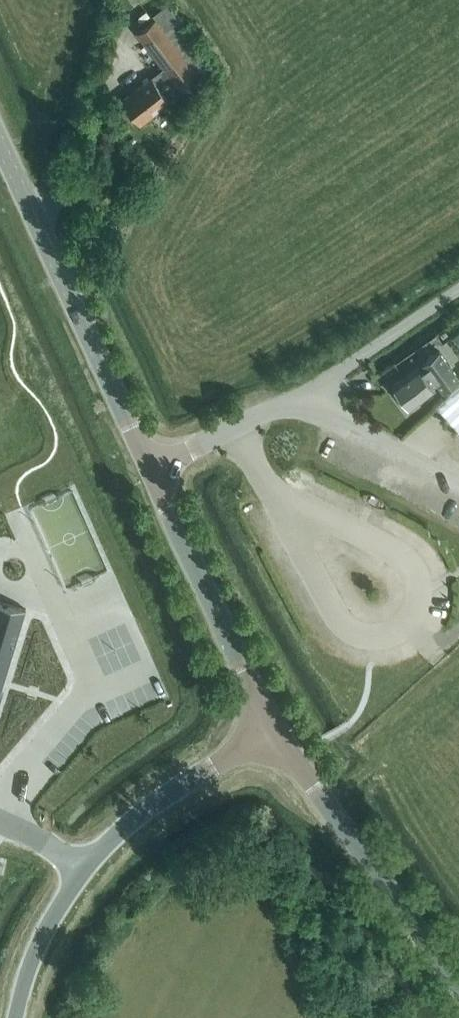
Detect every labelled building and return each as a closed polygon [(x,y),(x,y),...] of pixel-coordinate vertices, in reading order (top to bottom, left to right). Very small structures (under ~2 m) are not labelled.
[(166,71),(181,91),(197,79),(205,89),(218,69),(173,6),(137,33),(166,71)] [(172,85),(162,73),(154,80),(152,77),(122,100),(140,123),(170,101),(179,94),(172,85)] [(417,366),(392,385),(409,408),(435,389),(432,385),(437,381),(443,390),(458,378),(458,377),(438,349),(422,362),(426,367),(421,370),(417,366)] [(436,405),(458,430),(458,384),(436,405)] [(26,609),(0,601),(0,692),(26,609)]
